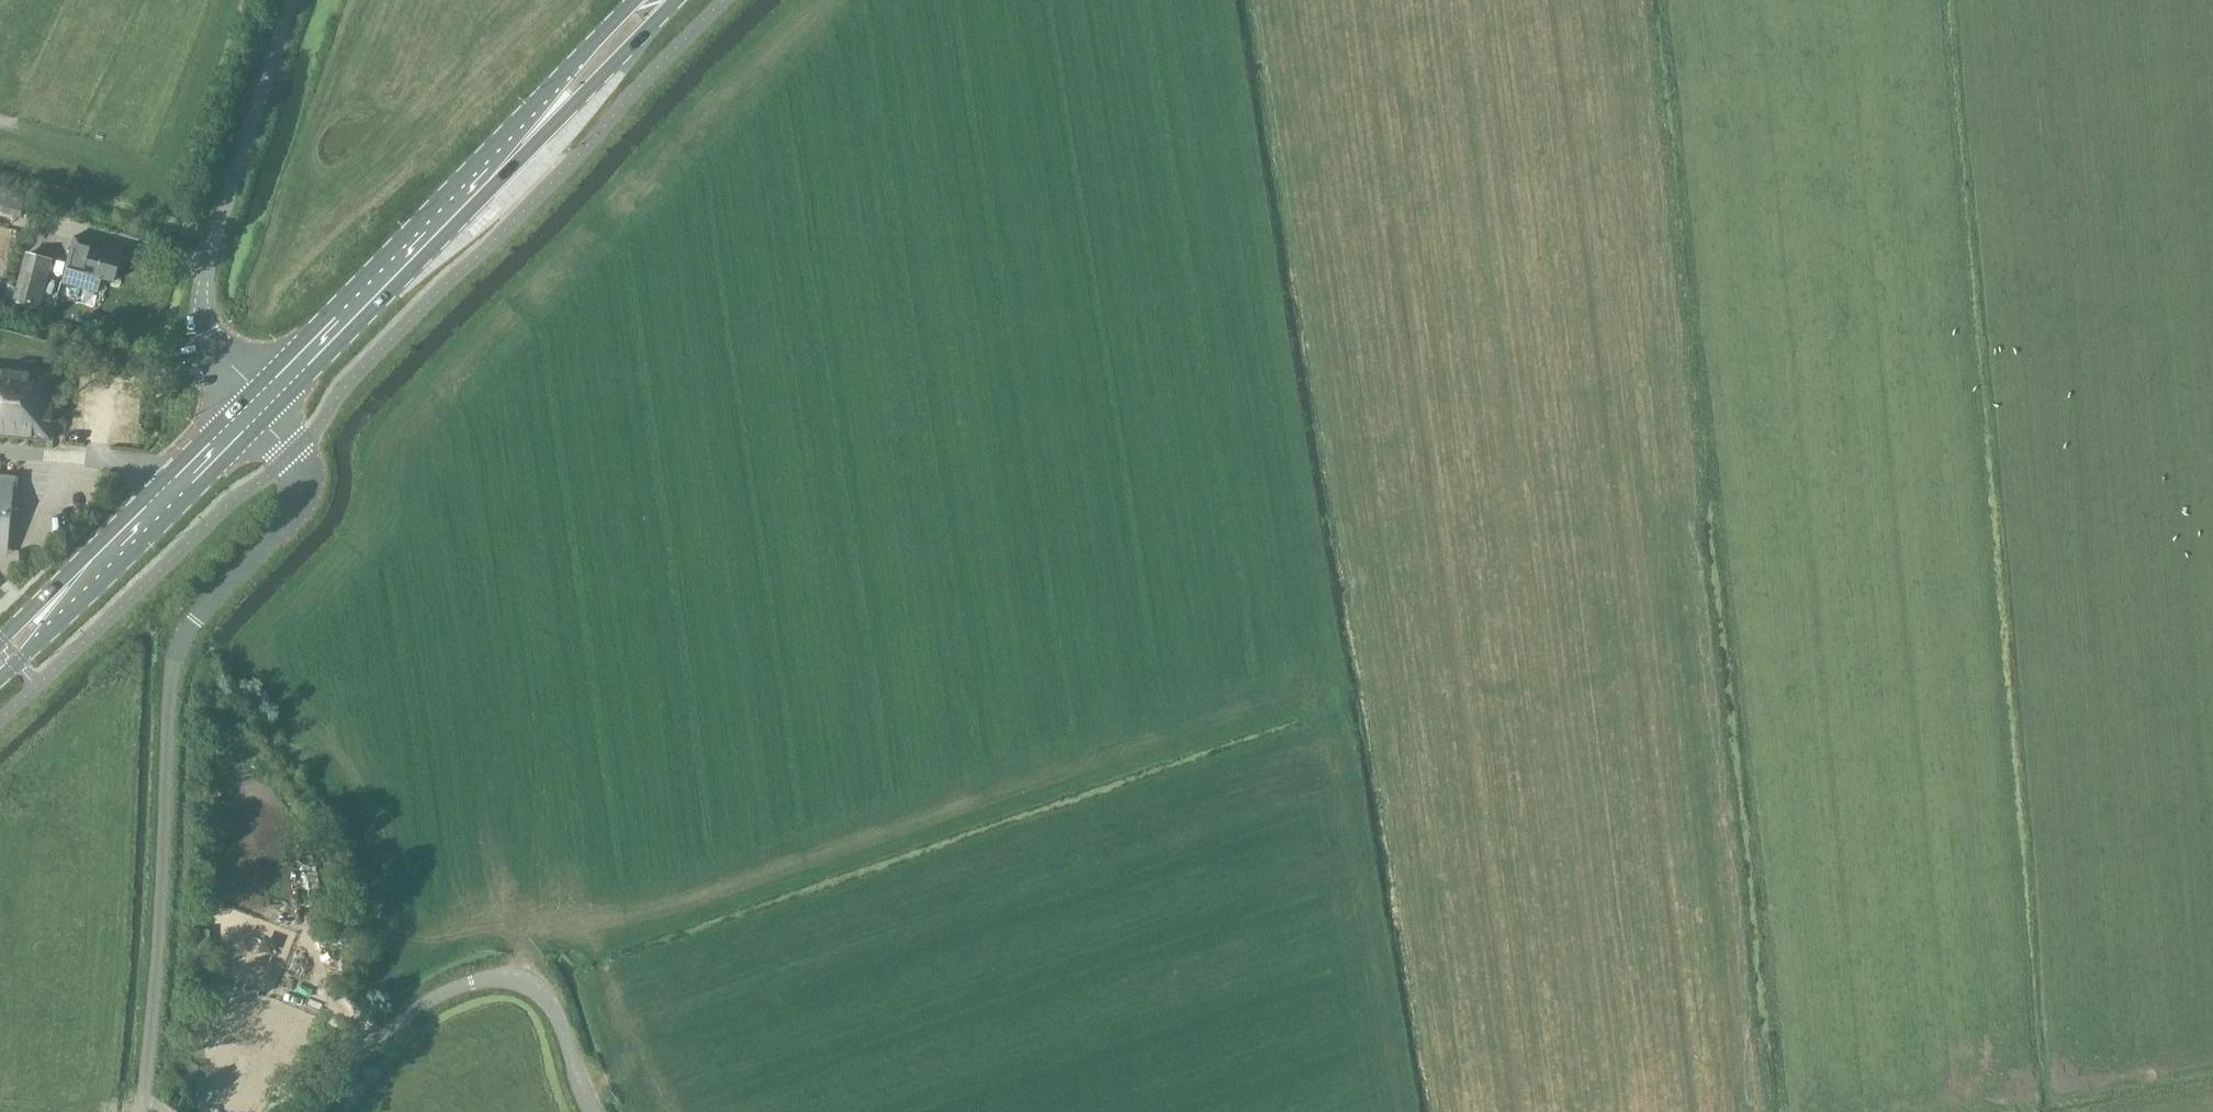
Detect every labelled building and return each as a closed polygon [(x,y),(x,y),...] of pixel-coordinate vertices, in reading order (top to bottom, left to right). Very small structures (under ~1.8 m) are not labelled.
[(19,218),(27,194),(0,186),(0,212),(19,218)] [(77,237),(68,270),(66,269),(62,284),(99,294),(103,280),(114,283),(121,256),(107,252),(109,246),(77,237)] [(26,253),(14,302),(20,304),(17,315),(35,320),(38,309),(40,309),(53,260),(26,253)] [(49,441),(54,376),(0,371),(0,437),(49,441)] [(3,552),(7,519),(10,520),(14,480),(0,478),(0,556),(3,552)]
